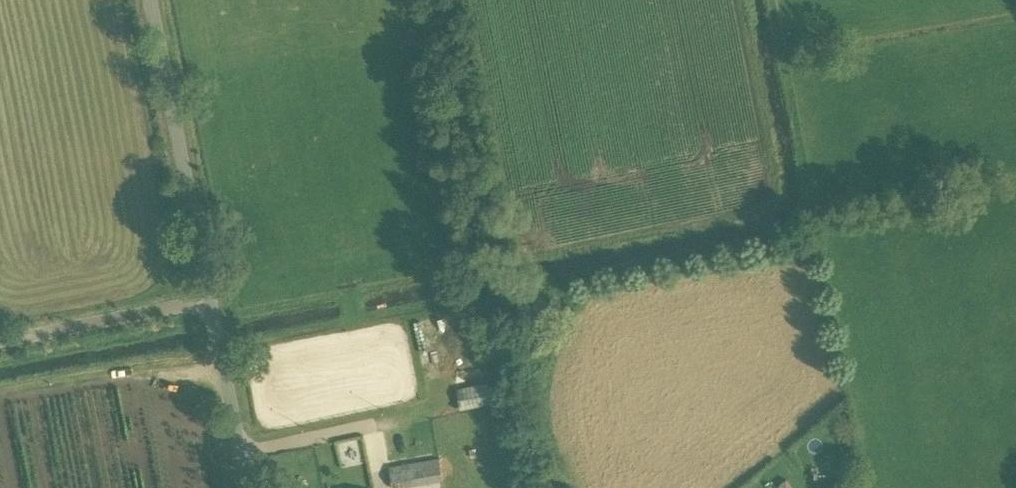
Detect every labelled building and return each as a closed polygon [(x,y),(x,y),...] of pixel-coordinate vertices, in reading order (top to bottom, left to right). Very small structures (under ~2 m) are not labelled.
[(443,481),(439,458),(409,463),(409,466),(389,469),(392,487),(400,487),(443,481)]
